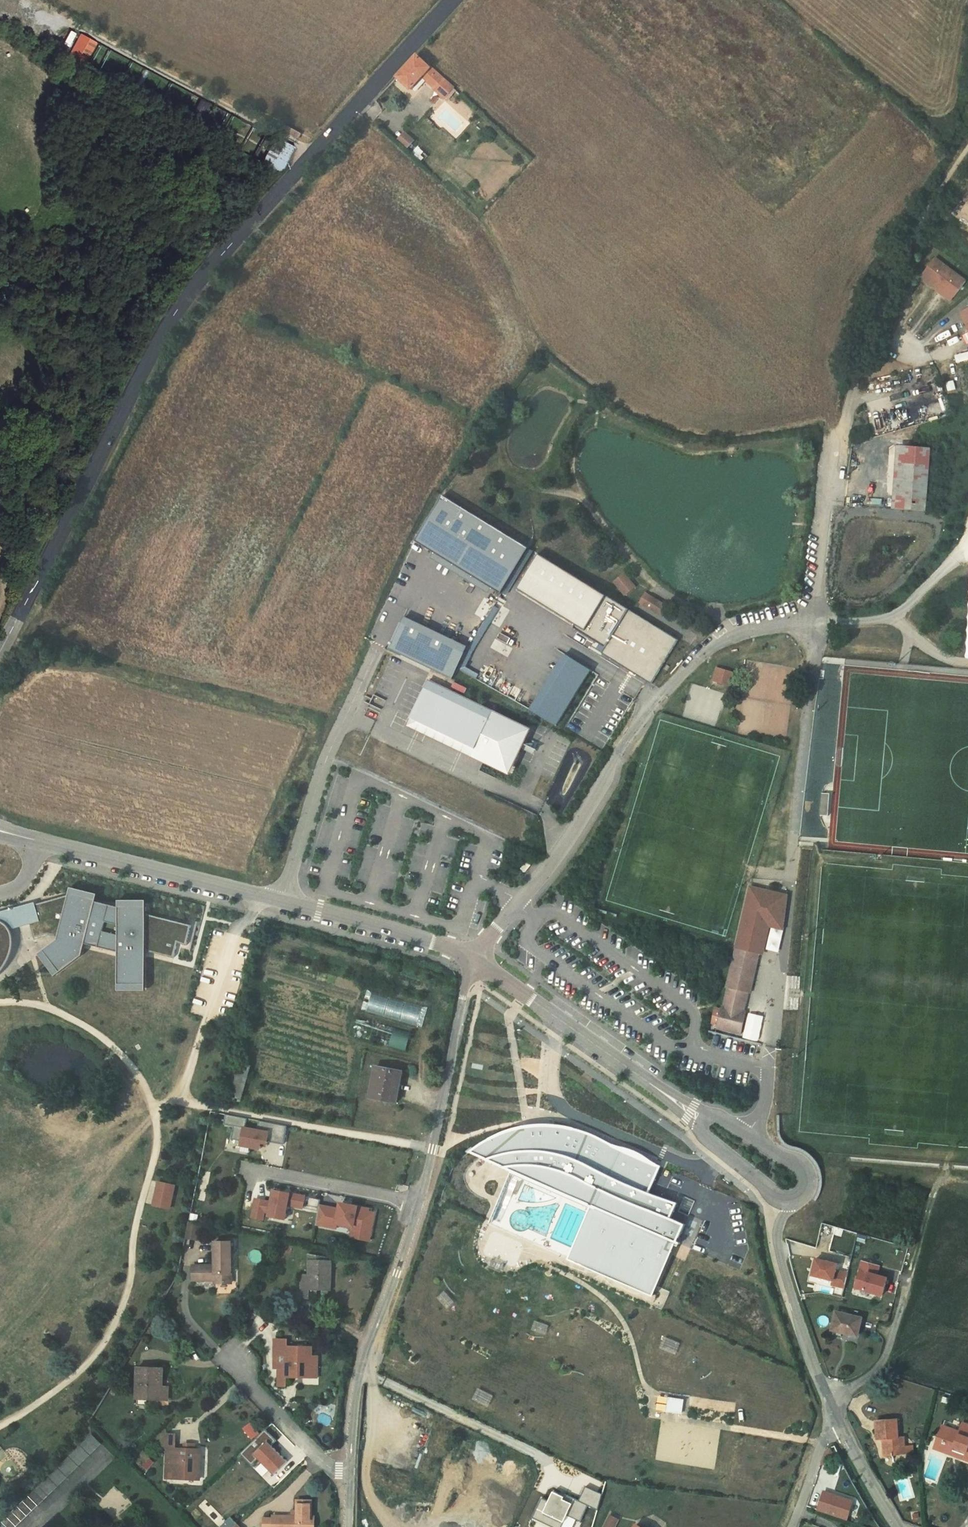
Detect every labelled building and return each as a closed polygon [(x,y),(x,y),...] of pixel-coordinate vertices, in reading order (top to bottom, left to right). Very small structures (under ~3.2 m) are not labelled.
[(82,67),(95,42),(81,35),(68,59),(82,67)] [(436,89),(444,79),(417,55),(397,77),(411,90),(424,76),(429,81),(428,82),(436,89)] [(436,89),(435,90),(444,98),(453,88),(444,79),(436,89)] [(456,90),(453,88),(444,98),(447,100),(456,90)] [(302,134),(286,125),(283,130),(299,139),(302,134)] [(405,132),(398,140),(408,148),(414,141),(405,132)] [(293,149),(278,140),(265,165),(280,174),(293,149)] [(935,258),(923,274),(954,298),(966,282),(935,258)] [(954,298),(923,274),(920,278),(951,302),(954,298)] [(964,310),(959,312),(967,329),(967,318),(964,310)] [(905,446),(900,509),(926,511),(931,448),(905,446)] [(420,542),(506,593),(532,550),(445,499),(420,542)] [(682,641),(633,611),(542,555),(520,590),(611,646),(606,654),(655,684),(682,641)] [(624,573),(614,581),(626,595),(635,587),(624,573)] [(655,600),(650,596),(645,605),(650,608),(655,600)] [(669,607),(655,600),(650,608),(664,616),(669,607)] [(394,649),(455,679),(470,648),(409,618),(394,649)] [(733,672),(724,669),(720,683),(729,686),(733,672)] [(740,674),(733,672),(729,686),(736,688),(740,674)] [(527,729),(427,683),(410,719),(475,750),(473,756),(484,761),(487,756),(507,765),(516,746),(519,748),(527,729)] [(507,765),(487,756),(484,761),(508,772),(519,748),(516,746),(507,765)] [(829,794),(822,793),(820,815),(828,816),(829,794)] [(527,861),(521,869),(525,872),(531,865),(527,861)] [(750,886),(736,943),(758,947),(764,921),(781,924),(788,895),(750,886)] [(71,887),(69,895),(96,901),(98,894),(71,887)] [(0,915),(0,968),(6,960),(9,955),(11,949),(11,943),(10,937),(9,933),(7,931),(31,924),(35,938),(49,934),(58,937),(58,939),(39,954),(55,976),(83,956),(86,944),(119,952),(118,991),(147,991),(146,952),(150,952),(183,960),(192,925),(146,914),(146,907),(119,907),(96,901),(69,895),(0,915)] [(725,987),(727,988),(746,992),(748,992),(758,947),(736,943),(725,987)] [(742,1010),(746,992),(727,988),(722,1006),(742,1010)] [(744,1011),(742,1010),(722,1006),(720,1006),(719,1009),(716,1024),(715,1028),(739,1033),(744,1011)] [(710,1022),(716,1024),(719,1009),(714,1008),(710,1022)] [(362,1041),(409,1048),(412,1029),(365,1022),(362,1041)] [(376,1067),(370,1097),(396,1102),(402,1072),(376,1067)] [(238,1070),(232,1096),(244,1099),(250,1073),(238,1070)] [(286,1145),(288,1125),(262,1122),(261,1128),(247,1126),(248,1118),(228,1115),(227,1124),(236,1125),(234,1141),(244,1142),(243,1148),(264,1150),(265,1142),(286,1145)] [(480,1144),(469,1152),(512,1171),(489,1225),(573,1261),(574,1259),(647,1291),(670,1240),(680,1244),(681,1243),(680,1242),(681,1238),(680,1238),(686,1224),(671,1218),(678,1203),(650,1191),(661,1166),(648,1160),(628,1152),(611,1143),(601,1138),(591,1134),(581,1130),(570,1127),(561,1125),(554,1125),(552,1145),(527,1143),(524,1126),(511,1129),(500,1133),(490,1138),(480,1144)] [(554,1125),(524,1126),(527,1143),(552,1145),(554,1125)] [(165,1187),(174,1188),(175,1185),(159,1181),(154,1205),(170,1208),(171,1204),(165,1203),(166,1198),(160,1196),(161,1191),(165,1192),(165,1187)] [(174,1188),(165,1187),(165,1192),(161,1191),(160,1196),(166,1198),(165,1203),(171,1204),(174,1188)] [(289,1220),(295,1192),(275,1188),(273,1201),(256,1197),(251,1217),(268,1220),(269,1216),(289,1220)] [(307,1208),(307,1194),(295,1194),(295,1208),(307,1208)] [(373,1242),(379,1209),(342,1202),(341,1207),(321,1204),(317,1226),(339,1230),(340,1226),(352,1228),(350,1238),(373,1242)] [(691,1213),(691,1204),(683,1204),(682,1212),(691,1213)] [(186,1237),(198,1240),(201,1224),(189,1222),(186,1237)] [(193,1266),(193,1280),(215,1280),(215,1283),(231,1283),(231,1242),(215,1242),(215,1266),(193,1266)] [(302,1275),(301,1298),(309,1298),(309,1289),(331,1290),(332,1261),(326,1261),(326,1258),(310,1255),(309,1275),(302,1275)] [(838,1263),(816,1258),(812,1275),(833,1280),(832,1284),(845,1287),(848,1273),(836,1270),(838,1263)] [(880,1265),(863,1260),(855,1287),(882,1295),(887,1278),(877,1275),(880,1265)] [(836,1312),(832,1330),(857,1335),(862,1318),(836,1312)] [(288,1339),(275,1339),(274,1367),(279,1367),(287,1367),(287,1346),(288,1339)] [(279,1367),(278,1386),(286,1386),(286,1377),(312,1377),(312,1365),(313,1346),(287,1346),(287,1367),(279,1367)] [(138,1367),(137,1398),(162,1399),(163,1386),(163,1368),(138,1367)] [(670,1398),(658,1396),(656,1409),(668,1411),(670,1398)] [(683,1400),(670,1398),(668,1411),(681,1413),(683,1400)] [(883,1439),(884,1455),(905,1454),(905,1446),(904,1437),(898,1437),(897,1419),(876,1421),(877,1439),(883,1439)] [(251,1422),(244,1427),(252,1439),(260,1433),(251,1422)] [(943,1447),(965,1455),(963,1458),(967,1460),(967,1425),(963,1423),(960,1432),(943,1426),(939,1437),(946,1440),(943,1447)] [(252,1465),(259,1459),(276,1476),(290,1462),(273,1444),(277,1441),(266,1429),(241,1453),(252,1465)] [(7,1526),(16,1526),(101,1444),(92,1434),(2,1522),(7,1526)] [(168,1447),(168,1442),(176,1442),(176,1434),(168,1434),(161,1441),(161,1447),(168,1447)] [(936,1444),(943,1447),(946,1440),(939,1437),(936,1444)] [(176,1449),(176,1442),(168,1442),(168,1447),(166,1475),(174,1475),(174,1478),(200,1479),(201,1450),(195,1450),(185,1449),(176,1449)] [(965,1455),(943,1447),(936,1444),(935,1448),(963,1458),(965,1455)] [(833,1453),(831,1448),(826,1451),(821,1463),(827,1465),(830,1457),(828,1455),(833,1453)] [(150,1459),(144,1466),(148,1469),(154,1462),(150,1459)] [(845,1492),(855,1488),(849,1473),(839,1478),(845,1492)] [(542,1498),(533,1519),(554,1526),(565,1526),(576,1499),(553,1490),(549,1501),(542,1498)] [(853,1501),(824,1492),(818,1510),(847,1520),(853,1501)] [(315,1516),(311,1516),(312,1500),(298,1500),(297,1510),(297,1516),(292,1516),(273,1516),(273,1518),(264,1518),(264,1526),(314,1526),(315,1516)] [(604,1526),(615,1526),(619,1520),(610,1515),(604,1526)]
